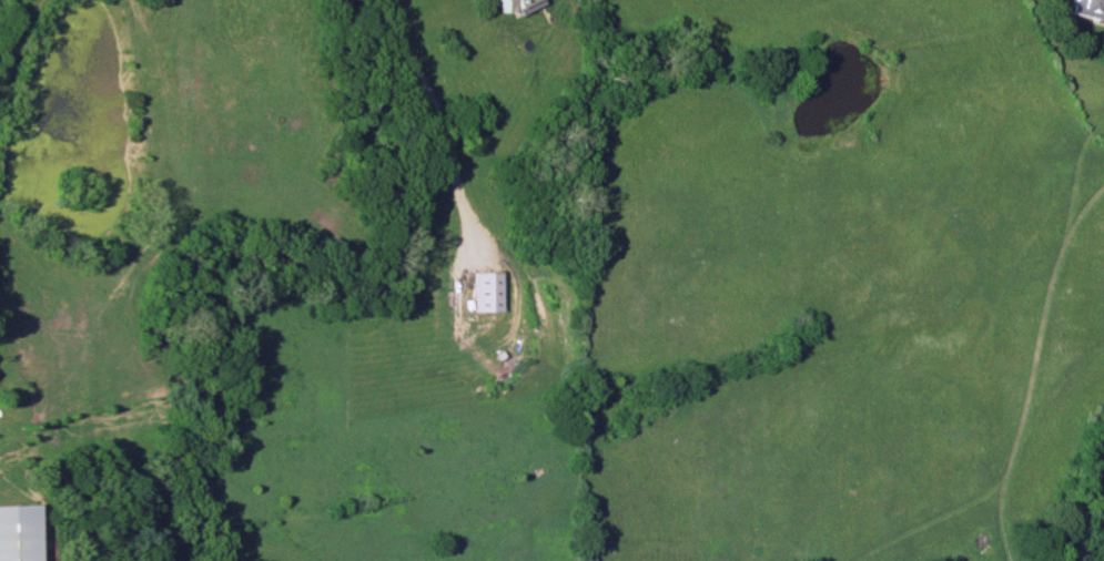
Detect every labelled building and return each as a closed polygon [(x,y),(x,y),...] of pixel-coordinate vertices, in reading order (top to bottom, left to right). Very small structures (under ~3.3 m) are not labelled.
[(508,9),(510,15),(538,4),(536,0),(491,0),(497,14),(508,9)] [(1068,13),(1103,22),(1103,0),(1071,0),(1068,13)] [(473,311),(501,311),(501,271),(473,272),(473,311)] [(32,504),(0,505),(0,560),(34,560),(32,504)]
